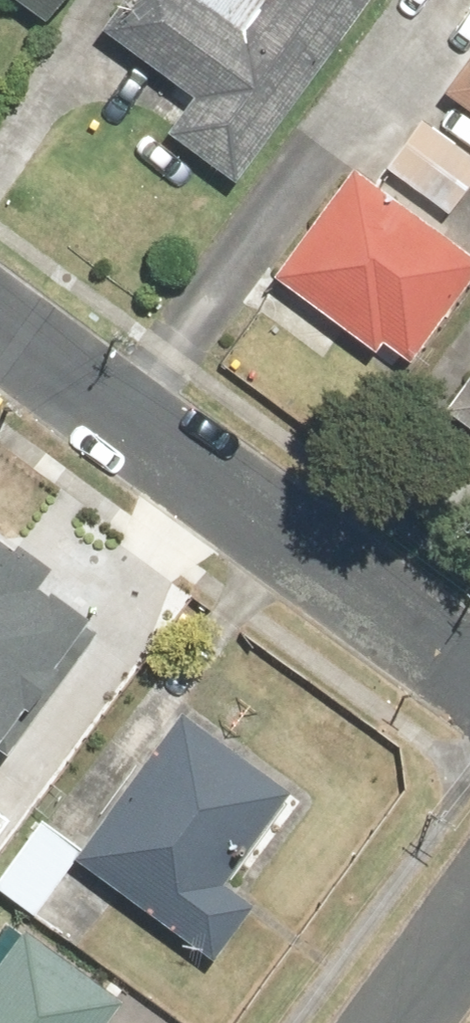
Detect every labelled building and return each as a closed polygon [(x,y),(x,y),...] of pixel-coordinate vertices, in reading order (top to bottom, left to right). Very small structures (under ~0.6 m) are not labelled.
[(40,24),(58,0),(7,0),(40,24)] [(261,0),(136,0),(111,36),(192,95),(164,134),(233,184),(367,0),(272,0),(268,5),(261,0)] [(441,96),(469,117),(469,56),(441,96)] [(379,178),(442,223),(469,183),(469,161),(417,124),(379,178)] [(350,171),(270,276),(285,287),(265,314),(325,360),(345,334),(374,356),(381,347),(406,366),(469,282),(469,262),(350,171)] [(86,631),(40,596),(46,588),(0,553),(0,744),(86,631)] [(287,794),(176,717),(72,865),(210,962),(250,905),(206,875),(222,852),(238,863),(287,794)] [(73,857),(35,828),(0,874),(0,896),(27,917),(73,857)] [(119,1003),(25,931),(0,963),(0,1022),(104,1022),(119,1003)]
